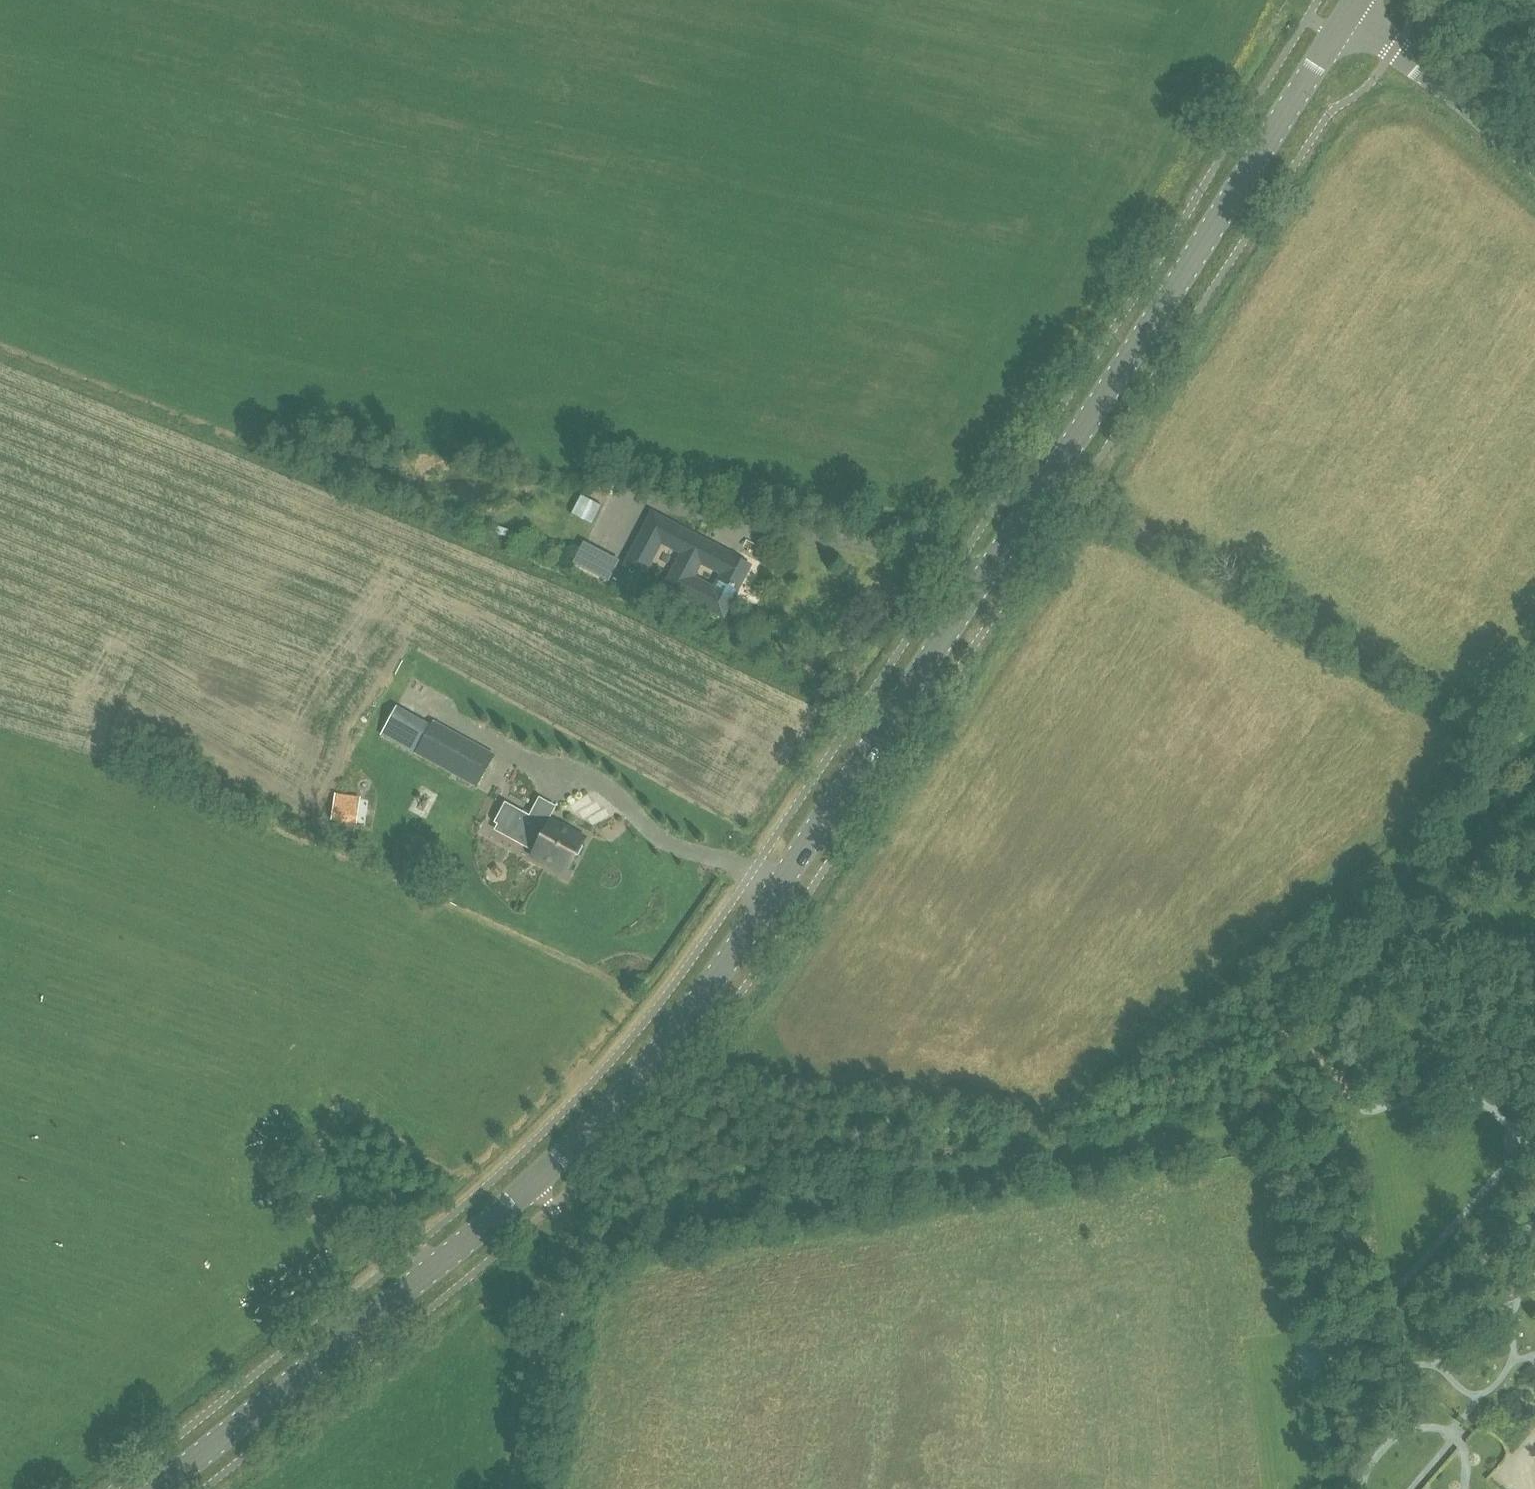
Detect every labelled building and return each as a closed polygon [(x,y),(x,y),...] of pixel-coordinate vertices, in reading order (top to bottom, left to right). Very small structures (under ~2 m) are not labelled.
[(581,496),(571,515),(592,526),(602,507),(581,496)] [(645,574),(662,542),(682,552),(665,585),(725,615),(752,564),(653,513),(625,565),(645,574)] [(381,733),(407,749),(415,754),(476,788),(497,753),(435,720),(432,725),(398,705),(381,733)] [(338,787),(338,819),(364,819),(365,788),(338,787)] [(530,856),(567,876),(586,837),(548,815),(544,823),(505,801),(494,822),(525,839),(529,833),(539,839),(530,856)]
